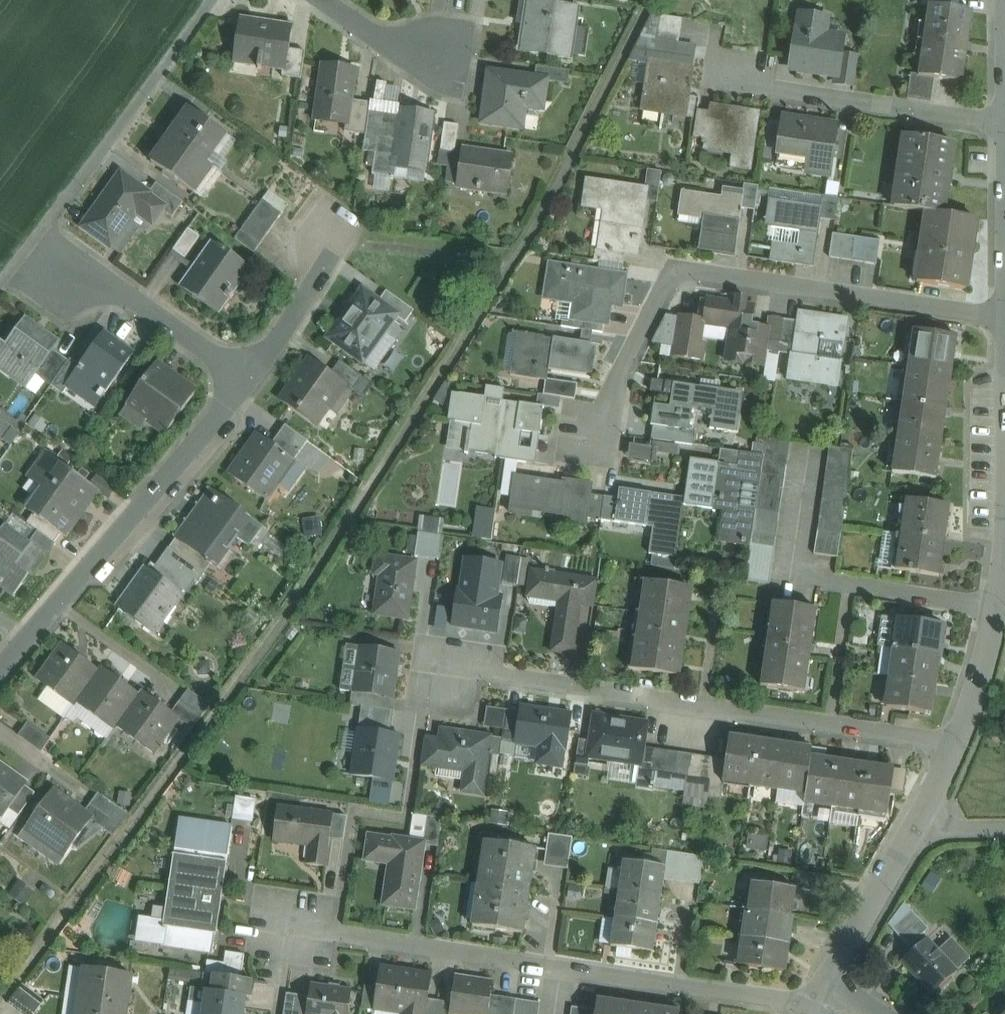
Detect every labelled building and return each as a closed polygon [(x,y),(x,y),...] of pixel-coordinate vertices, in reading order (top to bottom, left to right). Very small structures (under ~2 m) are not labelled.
[(527,0),(526,0),(526,1),(520,42),(549,46),(547,55),(572,59),(579,8),(541,2),(527,0)] [(946,6),(929,4),(929,5),(924,40),(968,46),(973,10),(946,6)] [(635,49),(677,55),(678,43),(654,40),(656,28),(658,16),(652,15),(635,49)] [(828,19),(800,15),(798,31),(796,31),(791,64),(798,65),(798,71),(837,77),(838,77),(841,55),(844,37),(826,34),(828,19)] [(656,28),(680,31),(682,19),(658,16),(656,28)] [(291,30),(237,22),(237,24),(245,25),(244,32),(240,59),(259,61),(258,69),(261,69),(262,62),(284,65),(285,65),(288,49),(291,30)] [(654,40),(678,43),(680,31),(656,28),(654,40)] [(968,46),(924,40),(919,74),(919,75),(935,77),(963,81),(968,46)] [(306,51),(288,49),(285,65),(284,65),(282,76),(301,79),(306,51)] [(677,55),(635,49),(629,61),(639,63),(638,63),(650,65),(644,106),(685,111),(687,95),(682,94),(683,86),(688,87),(693,57),(677,55)] [(858,58),(841,55),(838,77),(837,77),(836,83),(854,86),(858,58)] [(346,73),(325,70),(326,65),(323,64),(316,115),(347,120),(348,120),(351,100),(355,69),(346,68),(346,73)] [(570,71),(536,66),(534,78),(545,79),(544,81),(568,84),(570,71)] [(534,78),(489,71),(482,123),(522,128),(526,99),(541,101),(544,81),(545,79),(534,78)] [(935,77),(919,75),(919,74),(911,73),(908,98),(932,101),(935,77)] [(371,103),(351,100),(348,120),(347,120),(345,131),(366,135),(369,111),(370,111),(371,103)] [(757,114),(712,107),(711,115),(707,139),(706,152),(738,157),(736,167),(750,169),(757,114)] [(223,132),(190,108),(170,136),(203,160),(223,132)] [(370,111),(369,111),(366,135),(363,151),(377,153),(379,137),(397,140),(401,116),(370,111)] [(433,117),(401,113),(401,116),(397,140),(399,140),(395,163),(426,168),(433,117)] [(711,115),(697,113),(693,137),(707,139),(711,115)] [(836,125),(783,118),(782,125),(779,149),(777,166),(807,171),(807,173),(829,176),(836,125)] [(459,125),(444,123),(440,151),(455,153),(459,125)] [(782,125),(768,123),(764,147),(779,149),(782,125)] [(905,170),(949,176),(954,140),(904,134),(903,141),(909,142),(905,170)] [(203,160),(170,136),(151,162),(194,192),(212,166),(203,160)] [(512,157),(464,150),(459,185),(461,185),(461,183),(475,186),(475,191),(480,192),(480,188),(507,192),(512,157)] [(426,168),(395,163),(394,177),(424,182),(426,168)] [(223,174),(212,166),(194,192),(204,200),(223,174)] [(949,176),(905,170),(901,200),(895,199),(894,206),(928,210),(944,212),(949,176)] [(121,172),(90,216),(116,234),(117,232),(127,219),(129,220),(135,212),(153,225),(163,211),(165,207),(149,195),(150,193),(121,172)] [(646,190),(587,182),(584,203),(610,207),(604,249),(625,252),(637,254),(646,190)] [(183,203),(157,183),(150,193),(149,195),(165,207),(163,211),(173,218),(183,203)] [(759,185),(744,183),(742,195),(744,195),(742,209),(755,210),(759,185)] [(272,207),(282,214),(288,205),(269,191),(263,200),(272,207)] [(742,195),(722,192),(722,197),(682,191),(678,214),(703,217),(699,246),(731,251),(733,240),(737,240),(742,209),(744,195),(742,195)] [(838,197),(824,194),(822,208),(823,208),(822,220),(834,222),(838,197)] [(272,207),(263,200),(256,210),(275,224),(282,214),(272,207)] [(822,208),(770,200),(767,221),(795,226),(794,232),(801,233),(799,246),(773,243),(771,261),(814,267),(822,220),(823,208),(822,208)] [(275,224),(256,210),(249,220),(268,234),(275,224)] [(944,212),(928,210),(923,245),(971,252),(977,217),(944,212)] [(116,234),(90,216),(82,227),(111,248),(121,235),(117,232),(116,234)] [(268,234),(249,220),(242,229),(261,243),(268,234)] [(200,237),(189,229),(173,250),(184,258),(200,237)] [(261,243),(242,229),(235,239),(254,253),(261,243)] [(845,235),(833,233),(829,257),(841,258),(845,235)] [(857,236),(845,235),(841,258),(853,260),(857,236)] [(868,238),(857,236),(853,260),(865,262),(868,238)] [(880,240),(868,238),(865,262),(877,263),(880,240)] [(971,252),(923,245),(917,281),(966,287),(971,252)] [(213,246),(205,257),(202,255),(194,265),(198,267),(185,285),(228,316),(229,314),(220,307),(226,297),(231,300),(234,296),(232,294),(235,290),(233,289),(243,274),(246,270),(213,246)] [(604,249),(596,248),(595,260),(623,265),(625,252),(604,249)] [(623,265),(595,260),(593,274),(621,278),(623,265)] [(593,274),(552,267),(548,294),(579,299),(576,318),(605,322),(608,302),(620,304),(624,279),(621,278),(593,274)] [(363,290),(328,338),(363,362),(396,316),(397,314),(379,301),(363,290)] [(414,311),(386,291),(379,301),(397,314),(396,316),(405,323),(414,311)] [(754,307),(701,299),(700,301),(708,302),(706,319),(732,323),(726,361),(762,366),(766,341),(768,329),(751,327),(754,307)] [(847,319),(801,312),(794,354),(792,354),(789,373),(824,378),(823,383),(837,385),(841,360),(820,357),(822,340),(824,340),(825,337),(844,340),(847,319)] [(698,318),(679,315),(672,354),(702,360),(705,344),(694,342),(698,318)] [(605,322),(576,318),(574,328),(604,332),(605,322)] [(784,320),(769,318),(768,329),(766,341),(781,343),(784,320)] [(26,319),(7,345),(1,340),(0,341),(0,369),(12,378),(21,364),(36,374),(53,350),(59,342),(26,319)] [(957,334),(914,328),(908,364),(952,370),(957,334)] [(79,368),(68,385),(69,386),(82,395),(87,388),(102,399),(134,353),(105,332),(79,368)] [(592,344),(556,338),(555,340),(546,338),(546,336),(518,332),(511,376),(539,380),(541,369),(587,376),(592,344)] [(69,361),(53,350),(36,374),(52,386),(69,361)] [(69,361),(52,386),(63,394),(69,386),(68,385),(79,368),(69,361)] [(158,361),(125,407),(126,407),(121,414),(140,427),(145,420),(164,433),(163,434),(165,436),(197,390),(196,389),(194,391),(170,373),(171,371),(158,361)] [(363,377),(340,361),(329,376),(342,386),(341,387),(351,394),(363,377)] [(310,362),(284,398),(316,422),(341,387),(342,386),(329,376),(310,362)] [(952,370),(908,364),(903,400),(947,405),(952,370)] [(578,384),(546,379),(544,394),(576,399),(578,384)] [(700,386),(674,382),(670,406),(655,404),(652,424),(681,429),(689,430),(693,403),(713,406),(710,427),(732,430),(738,391),(700,384),(700,386)] [(545,407),(520,403),(520,404),(504,401),(503,407),(484,404),(485,398),(460,394),(456,422),(471,424),(470,432),(468,432),(465,453),(468,454),(469,445),(496,449),(497,445),(520,449),(523,433),(541,435),(541,434),(544,409),(545,409),(545,407)] [(903,400),(898,399),(893,434),(898,435),(942,441),(947,405),(903,400)] [(0,418),(0,439),(4,441),(14,428),(0,418)] [(681,429),(653,424),(651,439),(679,443),(681,429)] [(308,441),(285,425),(272,444),(294,460),(308,441)] [(272,444),(258,434),(230,474),(266,500),(294,460),(272,444)] [(942,441),(898,435),(893,471),(937,477),(942,441)] [(791,441),(767,438),(765,450),(789,453),(791,441)] [(679,454),(680,446),(658,441),(657,450),(679,454)] [(633,461),(656,460),(655,443),(632,444),(633,461)] [(520,449),(497,445),(496,449),(495,458),(527,462),(528,450),(520,449)] [(854,451),(830,447),(829,459),(852,463),(854,451)] [(789,453),(765,450),(764,456),(763,462),(787,465),(789,453)] [(764,456),(741,452),(739,465),(762,468),(763,462),(764,456)] [(97,491),(46,454),(33,473),(53,486),(34,512),(30,509),(29,510),(33,514),(61,533),(65,536),(97,491)] [(762,468),(739,465),(738,469),(728,468),(728,466),(720,465),(720,463),(692,459),(686,498),(685,505),(714,509),(716,496),(733,499),(728,535),(752,539),(756,509),(756,508),(741,506),(744,482),(760,485),(762,473),(762,468)] [(852,463),(829,459),(827,471),(851,474),(852,463)] [(787,465),(763,462),(762,468),(762,473),(785,477),(787,465)] [(851,474),(827,471),(825,483),(849,486),(851,474)] [(785,477),(762,473),(760,485),(784,489),(785,477)] [(564,484),(516,477),(513,502),(560,509),(559,519),(586,523),(587,517),(590,493),(592,484),(565,480),(564,484)] [(849,486),(825,483),(823,495),(847,498),(849,486)] [(686,498),(621,487),(619,497),(616,521),(660,528),(656,554),(676,557),(685,505),(686,498)] [(211,490),(176,538),(210,563),(212,564),(233,535),(249,546),(263,527),(211,490)] [(605,495),(590,493),(587,517),(601,519),(605,495)] [(619,497),(605,495),(601,519),(616,521),(619,497)] [(847,498),(823,495),(821,507),(845,510),(847,498)] [(950,505),(907,499),(901,534),(945,541),(950,505)] [(477,506),(474,537),(494,539),(497,507),(477,506)] [(845,510),(821,507),(820,518),(843,522),(845,510)] [(780,513),(756,509),(755,521),(778,524),(780,513)] [(61,533),(33,514),(26,523),(38,531),(54,543),(61,533)] [(843,522),(820,518),(818,530),(842,534),(843,522)] [(778,524),(755,521),(753,533),(776,536),(778,524)] [(0,532),(0,544),(3,547),(0,551),(0,584),(15,595),(37,564),(38,562),(25,553),(31,546),(32,544),(30,542),(5,525),(0,532)] [(54,543),(38,531),(30,542),(32,544),(31,546),(46,557),(55,544),(54,543)] [(842,534),(818,531),(814,554),(838,558),(842,534)] [(901,534),(887,532),(883,561),(880,560),(878,567),(892,569),(893,563),(897,564),(901,534)] [(443,536),(418,533),(415,557),(439,560),(443,536)] [(776,536),(753,533),(752,539),(751,545),(775,548),(776,536)] [(945,541),(901,534),(897,564),(893,563),(892,569),(940,576),(945,541)] [(210,563),(176,538),(169,548),(203,572),(210,563)] [(775,548),(751,545),(749,557),(773,560),(775,548)] [(46,557),(31,546),(25,553),(38,562),(37,564),(40,566),(46,557)] [(203,572),(169,548),(155,568),(175,582),(182,572),(198,584),(205,574),(203,572)] [(416,560),(375,554),(372,575),(379,577),(374,614),(408,619),(416,560)] [(521,558),(506,555),(500,596),(501,596),(503,584),(517,586),(521,558)] [(773,560),(749,557),(747,568),(771,572),(773,560)] [(151,563),(119,608),(152,632),(181,592),(149,569),(153,564),(151,563)] [(771,572),(747,568),(746,580),(769,584),(771,572)] [(598,579),(531,570),(527,597),(558,602),(551,652),(573,655),(581,604),(594,606),(598,579)] [(691,587),(648,581),(643,613),(686,619),(691,587)] [(500,596),(463,590),(457,626),(496,632),(501,596),(500,596)] [(817,609),(774,602),(762,685),(805,692),(817,609)] [(448,628),(449,606),(437,606),(436,628),(448,628)] [(686,619),(643,613),(640,639),(682,645),(686,619)] [(944,624),(884,615),(879,646),(879,647),(895,649),(939,655),(941,640),(940,640),(942,625),(943,625),(944,624)] [(682,645),(640,639),(635,670),(678,676),(682,645)] [(99,671),(61,644),(37,678),(74,706),(77,702),(99,671)] [(400,652),(358,646),(356,667),(344,665),(340,690),(352,692),(394,698),(400,652)] [(939,655),(895,649),(891,677),(935,683),(939,655)] [(139,695),(102,668),(99,671),(77,702),(115,729),(117,726),(139,695)] [(891,677),(886,705),(931,712),(931,710),(929,710),(932,694),(933,694),(935,683),(891,677)] [(210,705),(188,690),(180,701),(202,717),(210,705)] [(180,719),(142,691),(139,695),(117,726),(155,753),(180,719)] [(394,698),(352,692),(351,704),(362,706),(394,710),(396,698),(394,698)] [(394,710),(362,706),(359,729),(390,733),(394,710)] [(570,714),(521,707),(520,714),(515,744),(537,748),(534,765),(562,769),(570,714)] [(506,711),(487,708),(484,726),(504,729),(506,712),(506,711)] [(520,714),(506,712),(504,729),(500,755),(513,757),(515,744),(520,714)] [(646,723),(595,716),(591,741),(589,757),(639,765),(640,765),(643,747),(646,723)] [(51,739),(28,723),(19,736),(41,752),(51,739)] [(390,733),(359,729),(352,775),(393,781),(400,735),(390,733)] [(491,737),(441,729),(440,740),(441,740),(437,767),(465,772),(462,792),(482,795),(491,737)] [(757,740),(729,735),(722,783),(750,787),(750,788),(757,740)] [(440,740),(426,738),(422,765),(437,767),(441,740),(440,740)] [(591,741),(579,740),(574,775),(587,777),(589,757),(591,741)] [(785,744),(757,740),(750,788),(778,792),(785,744)] [(812,748),(785,744),(778,792),(805,796),(811,756),(812,748)] [(655,749),(643,747),(640,765),(639,765),(638,771),(651,772),(655,749)] [(666,751),(655,749),(651,772),(663,774),(666,751)] [(679,752),(666,751),(663,774),(675,776),(679,752)] [(690,754),(679,752),(675,776),(687,778),(690,754)] [(702,756),(690,754),(687,778),(698,779),(702,756)] [(714,758),(702,756),(698,779),(710,781),(714,758)] [(839,760),(811,756),(805,796),(804,804),(832,808),(839,760)] [(866,764),(839,760),(832,808),(859,812),(866,764)] [(894,768),(866,764),(859,812),(887,816),(894,768)] [(0,766),(0,811),(1,812),(5,807),(21,784),(22,782),(21,781),(18,785),(9,779),(12,775),(0,766)] [(21,784),(5,807),(19,817),(35,794),(21,784)] [(53,790),(25,828),(65,857),(91,821),(91,820),(83,814),(67,802),(69,801),(53,790)] [(129,807),(130,792),(119,791),(118,806),(129,807)] [(119,807),(99,793),(90,804),(111,819),(119,807)] [(254,820),(256,800),(236,797),(234,818),(254,820)] [(111,819),(90,804),(83,814),(91,820),(91,821),(103,829),(111,819)] [(334,815),(277,807),(273,840),(310,845),(307,864),(327,867),(331,839),(334,815)] [(425,842),(428,816),(414,814),(410,840),(425,842)] [(347,816),(334,815),(331,839),(344,840),(347,816)] [(428,816),(425,842),(424,845),(438,847),(442,818),(428,816)] [(197,825),(181,823),(181,820),(179,820),(174,854),(227,862),(232,827),(197,822),(197,825)] [(573,838),(549,834),(545,862),(568,865),(573,838)] [(767,848),(768,835),(747,834),(747,847),(767,848)] [(410,840),(394,838),(394,839),(369,836),(367,857),(389,860),(383,905),(416,909),(424,845),(425,842),(410,840)] [(535,848),(485,841),(479,884),(528,892),(535,848)] [(685,854),(672,852),(669,875),(682,876),(685,854)] [(227,862),(174,854),(166,908),(163,927),(164,927),(215,934),(216,934),(227,862)] [(703,857),(685,854),(682,876),(682,879),(700,882),(703,857)] [(665,867),(623,861),(619,891),(623,892),(661,897),(665,867)] [(808,872),(806,887),(828,890),(830,875),(808,872)] [(795,889),(752,882),(748,910),(791,917),(795,889)] [(528,892),(479,884),(472,926),(522,933),(528,892)] [(661,897),(623,892),(619,919),(657,925),(661,897)] [(166,908),(154,907),(152,919),(142,917),(139,940),(161,943),(164,927),(163,927),(166,908)] [(748,910),(743,909),(739,937),(787,944),(791,917),(748,910)] [(912,911),(893,929),(909,946),(928,929),(912,911)] [(619,919),(615,919),(611,946),(653,952),(657,925),(619,919)] [(215,934),(164,927),(161,943),(161,946),(213,954),(215,934)] [(787,944),(739,937),(735,965),(783,972),(787,944)] [(957,972),(926,939),(902,961),(932,994),(957,972)] [(245,955),(226,952),(224,963),(208,960),(206,973),(214,975),(241,979),(245,955)] [(131,974),(84,967),(79,999),(127,1006),(131,974)] [(381,967),(378,987),(375,1006),(377,1006),(406,1011),(405,1013),(425,1013),(427,999),(431,974),(381,967)] [(241,979),(214,975),(211,991),(211,992),(246,997),(250,998),(252,980),(241,979)] [(455,978),(449,1013),(451,1013),(488,1013),(491,995),(493,983),(455,978)] [(33,992),(22,984),(8,1003),(19,1012),(33,992)] [(311,985),(309,997),(306,1013),(348,1013),(352,991),(311,985)] [(378,987),(365,985),(361,1009),(376,1011),(377,1006),(375,1006),(378,987)] [(211,992),(211,991),(206,990),(203,1013),(243,1013),(246,997),(211,992)] [(19,1012),(22,1013),(35,1013),(44,1001),(33,992),(19,1012)] [(287,993),(284,1013),(306,1013),(309,997),(287,993)] [(491,995),(488,1013),(514,1013),(515,1011),(516,999),(491,995)] [(79,999),(77,1013),(125,1013),(127,1006),(79,999)] [(427,999),(425,1013),(437,1013),(439,1001),(427,999)] [(516,999),(515,1011),(535,1013),(538,1013),(540,1003),(516,999)] [(597,999),(595,1013),(680,1013),(680,1011),(597,999)]
